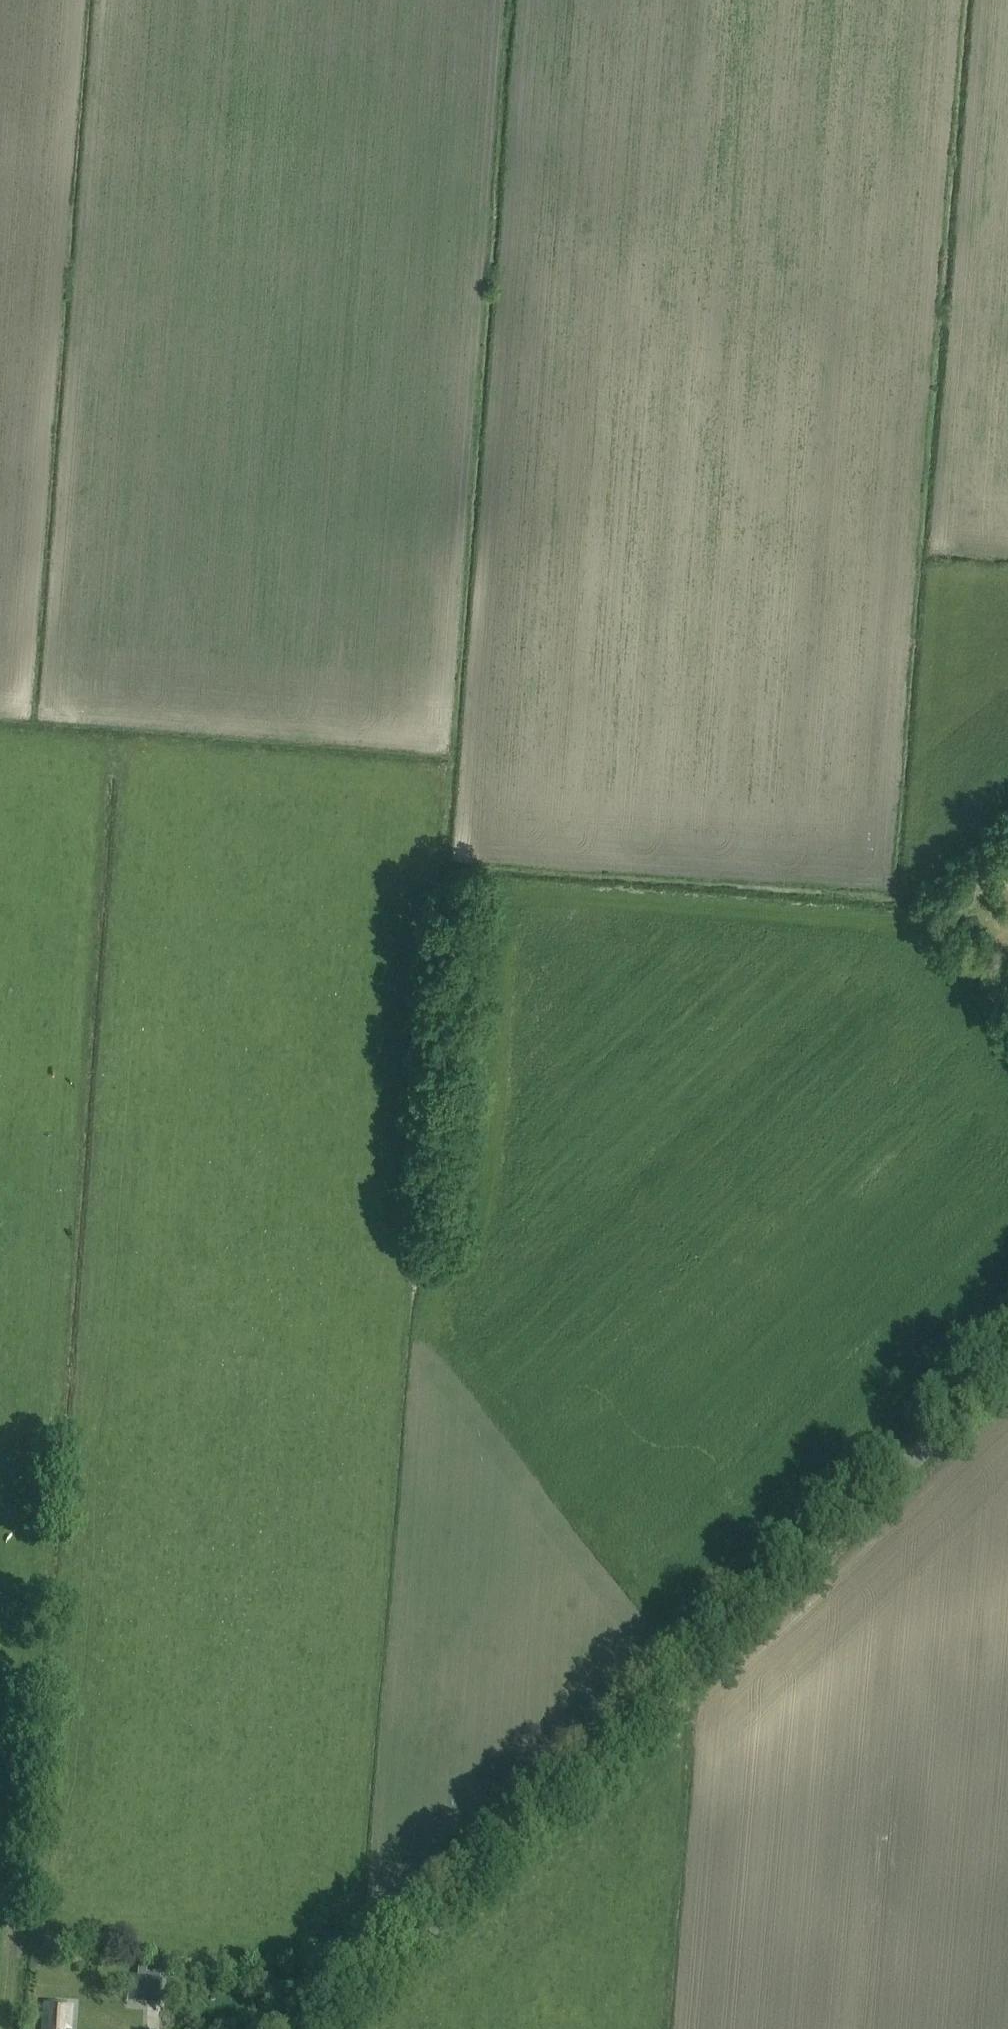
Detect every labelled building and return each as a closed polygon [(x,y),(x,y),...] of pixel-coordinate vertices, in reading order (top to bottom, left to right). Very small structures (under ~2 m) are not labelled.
[(127,1978),(125,2004),(156,2006),(158,1981),(127,1978)] [(71,2006),(43,2004),(42,2028),(70,2028),(71,2006)]
